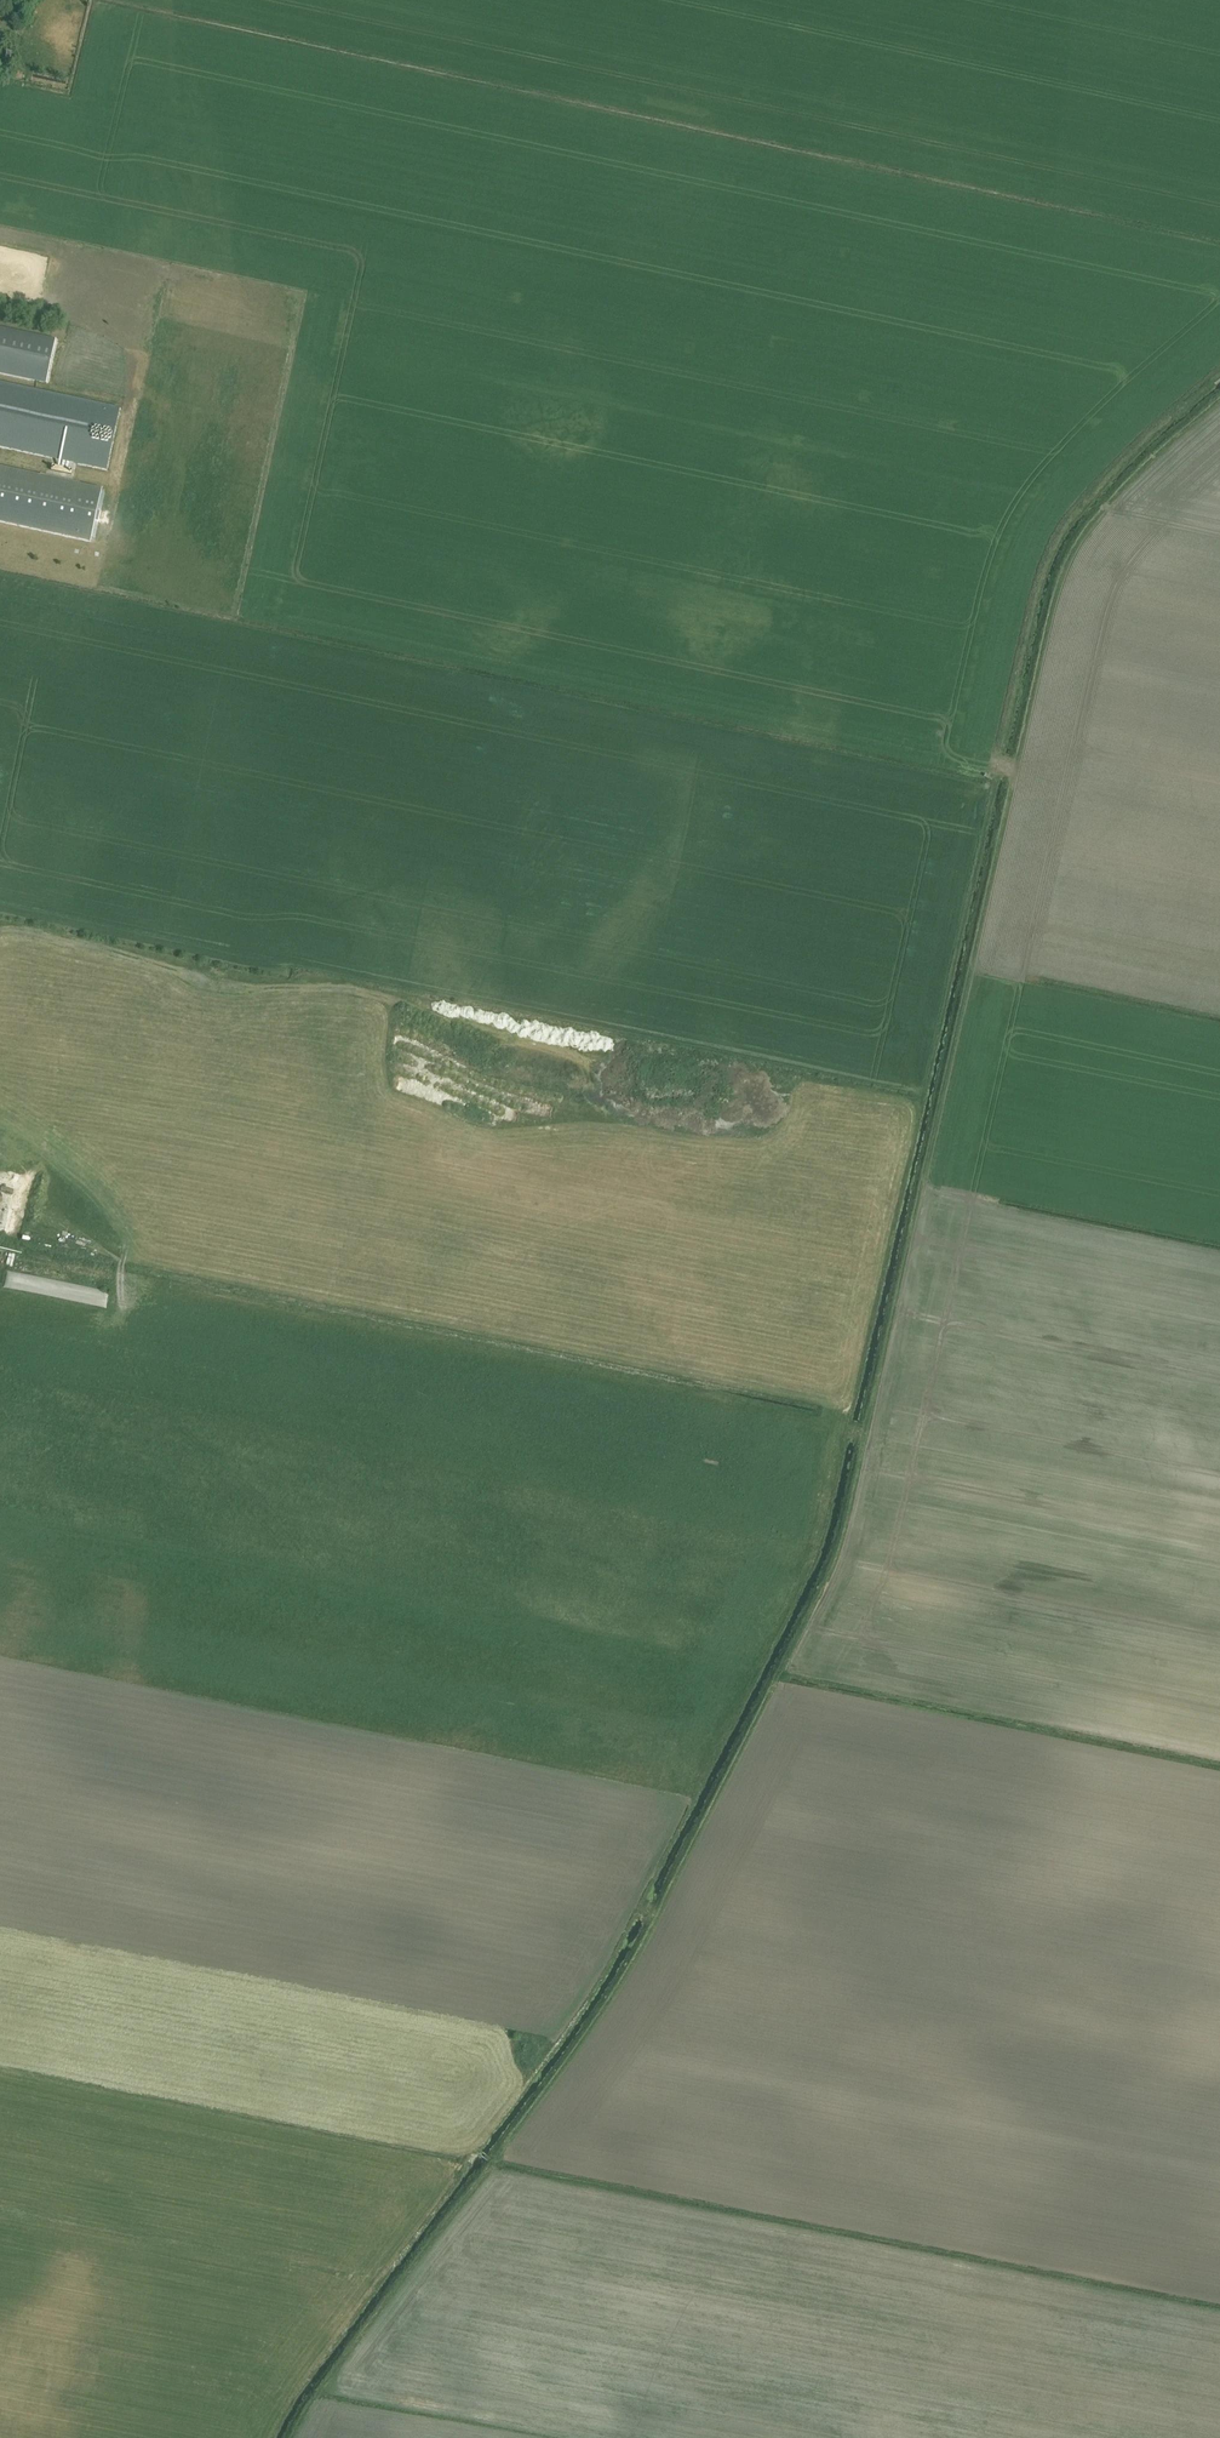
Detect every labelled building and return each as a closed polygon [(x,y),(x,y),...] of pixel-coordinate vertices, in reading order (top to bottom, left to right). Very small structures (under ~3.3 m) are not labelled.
[(46,380),(54,341),(0,329),(0,370),(46,380)] [(119,408),(0,383),(0,446),(106,469),(119,408)] [(90,540),(101,489),(0,467),(0,520),(90,540)] [(27,1289),(27,1274),(9,1273),(8,1288),(27,1289)]
